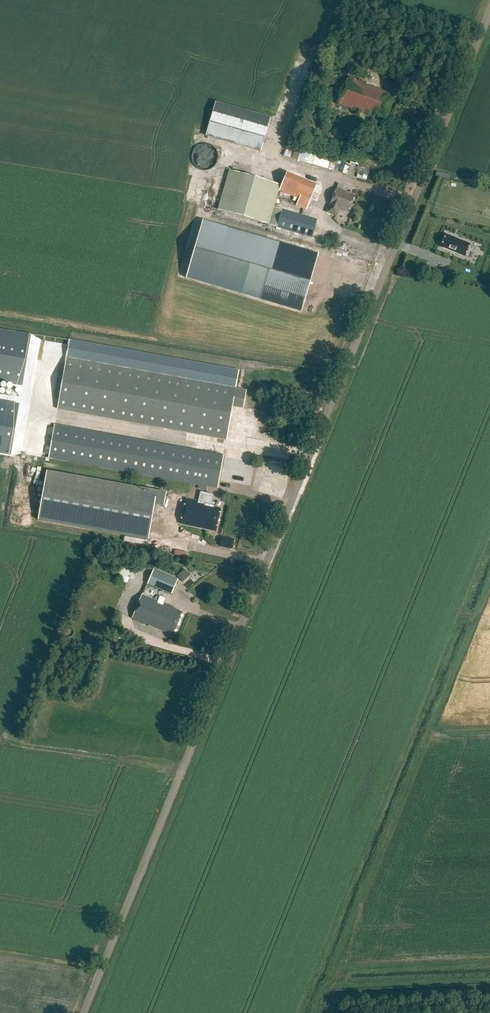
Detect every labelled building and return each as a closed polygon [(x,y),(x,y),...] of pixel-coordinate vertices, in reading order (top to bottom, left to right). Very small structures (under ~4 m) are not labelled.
[(375,113),(385,117),(391,100),(387,98),(389,94),(347,78),(337,103),(366,114),(366,113),(374,116),(375,113)] [(206,136),(261,152),(271,118),(215,102),(206,136)] [(210,144),(205,144),(199,145),(195,149),(193,153),(193,158),(194,163),(196,167),(201,169),(206,170),(211,169),(214,167),(216,164),(218,160),(218,155),(216,150),(214,147),(210,144)] [(283,156),(347,175),(350,164),(286,146),(283,156)] [(286,173),(280,186),(229,171),(217,211),(268,225),(312,237),(317,220),(274,207),(278,191),(292,197),(290,204),(305,209),(315,186),(286,173)] [(338,216),(341,209),(348,212),(355,196),(342,190),(344,186),(338,184),(337,188),(336,188),(327,212),(338,216)] [(186,278),(302,312),(319,254),(203,220),(186,278)] [(470,244),(446,234),(441,247),(464,257),(470,244)] [(0,329),(0,381),(22,385),(31,335),(0,329)] [(232,406),(243,408),(246,391),(235,389),(238,371),(70,340),(58,409),(226,439),(232,406)] [(0,402),(0,453),(10,455),(19,405),(0,402)] [(55,426),(49,457),(217,488),(223,456),(55,426)] [(47,472),(38,520),(148,540),(154,505),(164,506),(166,493),(47,472)] [(211,504),(213,495),(200,492),(198,501),(186,499),(180,525),(202,530),(202,529),(216,531),(221,508),(214,507),(214,505),(211,504)] [(222,538),(220,546),(232,548),(234,540),(222,538)] [(128,583),(135,564),(124,559),(116,578),(128,583)] [(146,584),(170,594),(177,579),(153,569),(146,584)] [(179,574),(182,581),(191,576),(188,569),(179,574)] [(132,618),(173,635),(182,612),(173,609),(174,607),(163,603),(165,599),(160,596),(158,601),(142,595),(132,618)]
